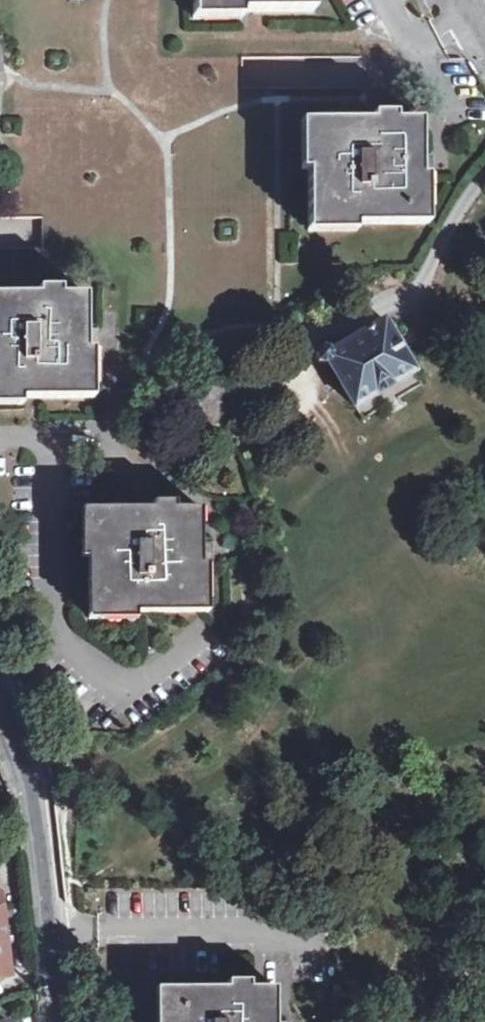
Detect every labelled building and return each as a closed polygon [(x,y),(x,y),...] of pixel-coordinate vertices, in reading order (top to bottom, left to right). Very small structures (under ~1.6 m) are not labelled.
[(242,19),(242,13),(314,12),(314,0),(194,0),(195,20),(242,19)] [(310,233),(358,232),(358,225),(429,224),(429,175),(423,175),(423,121),(397,120),(397,113),(374,114),(374,121),(302,121),(302,171),(309,171),(310,233)] [(24,405),(24,399),(94,398),(95,349),(87,349),(88,294),(61,294),(61,288),(38,288),(38,294),(0,294),(0,406),(24,405)] [(333,354),(331,362),(355,406),(416,370),(386,318),(331,350),(333,354)] [(323,365),(331,362),(333,354),(331,350),(330,348),(323,346),(316,350),(314,356),(318,363),(323,365)] [(89,619),(137,619),(138,613),(209,612),(209,563),(203,563),(202,508),(177,507),(177,501),(154,501),(154,508),(83,507),(84,557),(89,557),(89,619)] [(3,914),(0,905),(0,974),(11,973),(3,914)] [(278,985),(252,986),(251,979),(228,979),(228,987),(156,988),(156,1021),(278,1021),(278,985)]
